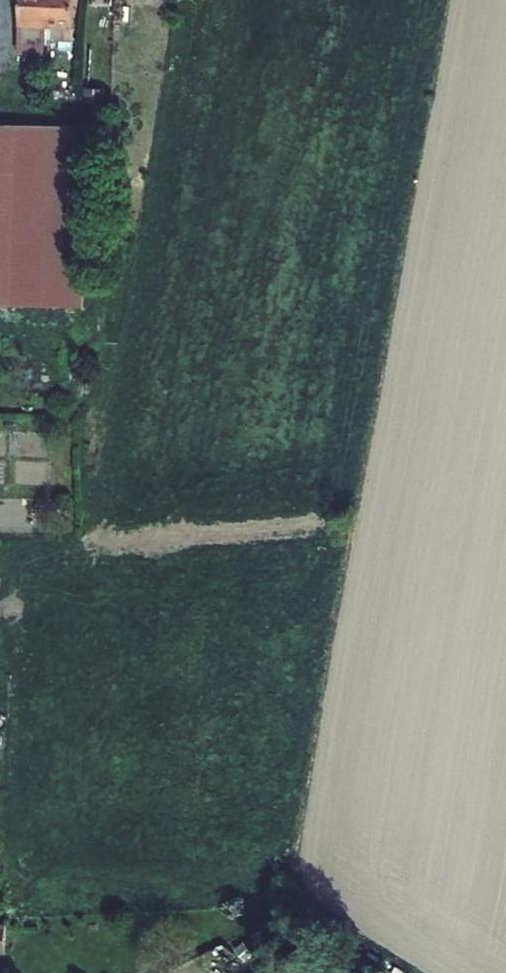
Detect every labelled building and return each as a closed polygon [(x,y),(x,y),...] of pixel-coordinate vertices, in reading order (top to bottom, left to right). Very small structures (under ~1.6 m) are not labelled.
[(19,18),(44,22),(45,0),(20,0),(19,18)] [(44,22),(43,38),(60,40),(59,62),(71,63),(74,0),(45,0),(44,22)] [(43,38),(44,22),(19,18),(17,50),(43,53),(43,38)] [(0,126),(0,306),(86,308),(91,128),(0,126)] [(14,947),(12,924),(0,924),(0,948),(14,947)]
